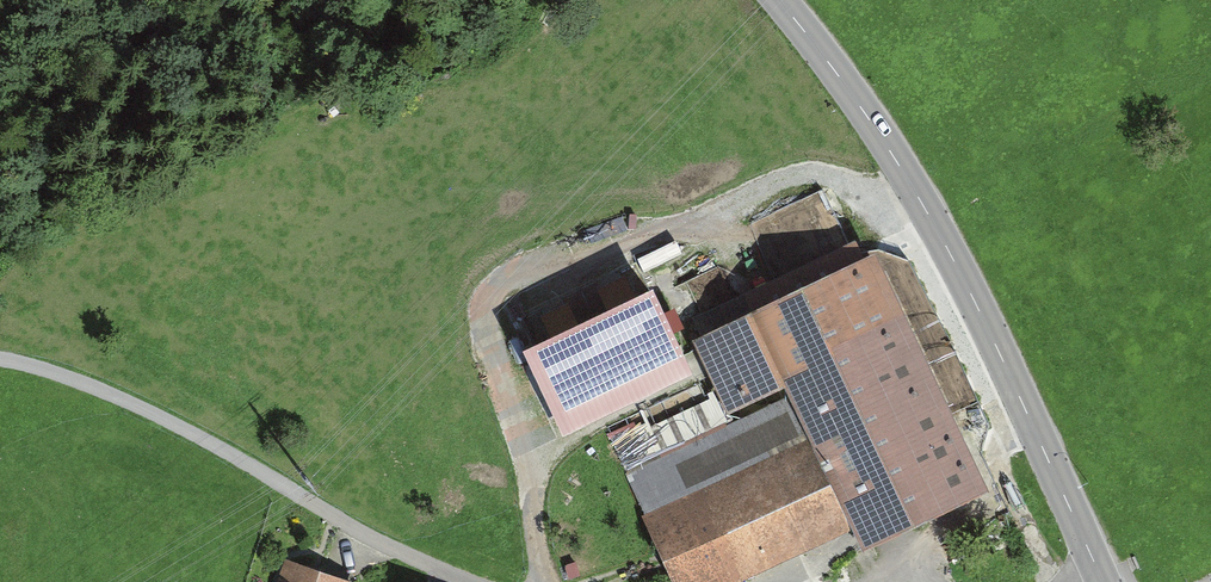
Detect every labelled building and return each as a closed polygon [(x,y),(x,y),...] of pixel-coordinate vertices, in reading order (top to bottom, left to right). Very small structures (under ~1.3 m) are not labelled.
[(859,552),(987,492),(870,254),(860,258),(851,239),(738,291),(749,312),(693,338),(728,421),(625,471),(673,581),(733,581),(846,530),(859,552)] [(602,296),(620,333),(662,313),(658,304),(642,312),(629,284),(602,296)] [(292,566),(287,581),(341,581),(292,566)]
